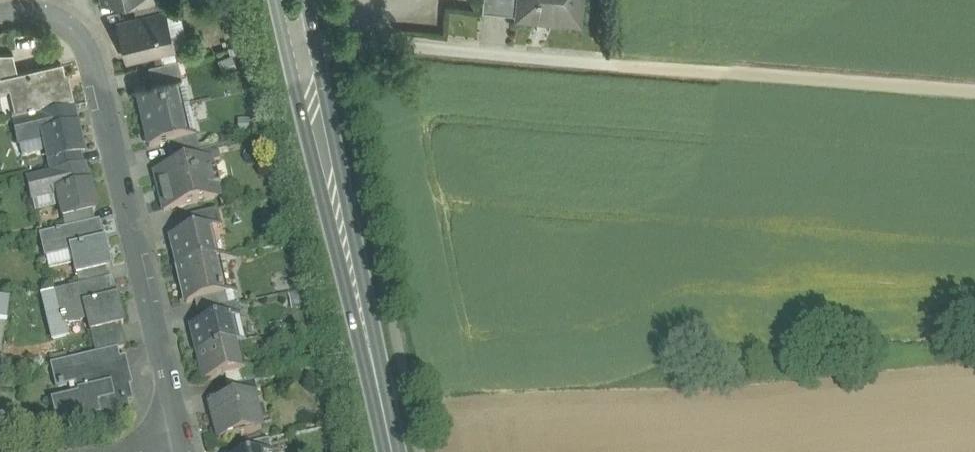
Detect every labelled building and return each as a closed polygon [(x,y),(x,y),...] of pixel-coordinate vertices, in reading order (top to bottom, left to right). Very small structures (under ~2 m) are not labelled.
[(123,10),(134,7),(134,6),(154,2),(154,1),(154,0),(121,0),(123,10)] [(154,1),(154,2),(134,6),(134,7),(137,18),(164,12),(165,13),(176,10),(174,0),(156,0),(154,1)] [(482,10),(498,12),(499,0),(483,0),(482,10)] [(498,12),(518,14),(519,0),(499,0),(498,12)] [(518,14),(518,16),(579,21),(581,0),(519,0),(518,14)] [(137,18),(120,22),(128,57),(172,46),(165,13),(164,12),(137,18)] [(0,53),(0,77),(18,73),(13,53),(0,53)] [(177,58),(148,64),(152,82),(169,78),(170,79),(182,77),(177,58)] [(0,77),(0,99),(9,97),(15,122),(72,108),(61,63),(18,73),(0,77)] [(152,82),(134,86),(142,117),(177,109),(170,79),(169,78),(152,82)] [(15,122),(14,122),(19,144),(44,138),(49,161),(78,154),(82,153),(72,108),(15,122)] [(177,109),(142,117),(149,149),(167,144),(184,140),(184,139),(177,109)] [(196,136),(184,139),(184,140),(167,144),(171,159),(188,156),(200,153),(196,136)] [(217,149),(200,153),(188,156),(190,167),(210,162),(210,164),(220,161),(217,149)] [(78,154),(49,161),(52,173),(81,166),(78,154)] [(190,167),(155,175),(164,210),(218,198),(210,164),(210,162),(190,167)] [(52,173),(27,179),(33,201),(58,195),(63,218),(92,211),(96,210),(85,165),(52,173)] [(92,211),(63,218),(65,230),(95,223),(92,211)] [(217,211),(185,218),(189,233),(206,230),(206,231),(221,227),(217,211)] [(65,230),(41,236),(46,257),(71,252),(76,275),(106,268),(110,267),(99,222),(65,230)] [(189,233),(170,238),(178,269),(213,261),(206,231),(206,230),(189,233)] [(213,261),(178,269),(186,304),(194,302),(221,296),(213,261)] [(106,268),(76,275),(79,287),(109,280),(106,268)] [(79,287),(55,293),(63,326),(82,321),(79,309),(84,307),(90,332),(119,325),(123,324),(112,279),(79,287)] [(221,296),(194,302),(197,314),(209,311),(228,307),(225,295),(221,296)] [(0,296),(0,319),(7,320),(10,298),(0,296)] [(228,307),(209,311),(211,323),(227,319),(227,321),(239,318),(236,305),(228,307)] [(211,323),(192,328),(198,355),(233,346),(245,344),(239,318),(227,321),(227,319),(211,323)] [(119,325),(90,332),(95,355),(115,351),(125,348),(119,325)] [(233,346),(198,355),(205,382),(224,377),(240,374),(240,372),(233,346)] [(95,355),(92,356),(94,367),(117,362),(115,351),(95,355)] [(117,362),(94,367),(92,356),(52,366),(57,387),(77,382),(80,398),(53,404),(58,425),(95,416),(96,422),(128,415),(125,402),(130,401),(125,380),(128,380),(123,360),(117,362)] [(251,369),(240,372),(240,374),(224,377),(227,389),(254,383),(251,369)] [(254,383),(227,389),(230,400),(253,395),(253,396),(257,395),(254,383)] [(230,400),(229,401),(230,405),(211,409),(218,440),(261,430),(253,396),(253,395),(230,400)] [(0,396),(0,428),(10,429),(14,397),(0,396)] [(239,448),(240,451),(271,451),(269,441),(239,448)]
